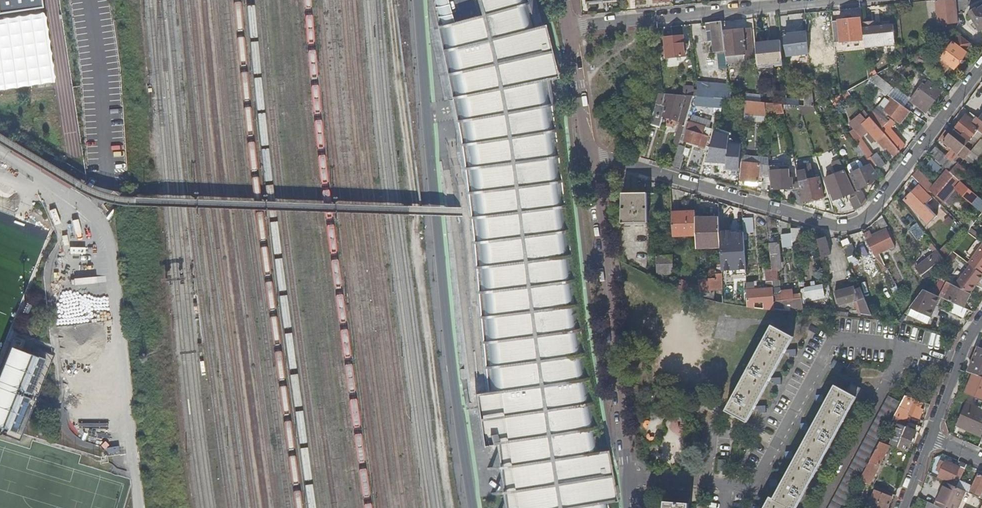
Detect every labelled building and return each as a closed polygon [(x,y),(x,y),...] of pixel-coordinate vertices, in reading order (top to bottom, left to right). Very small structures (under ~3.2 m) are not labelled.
[(2,21),(45,15),(43,0),(0,0),(0,11),(2,21)] [(627,9),(636,8),(635,0),(626,0),(627,9)] [(958,22),(956,0),(936,0),(939,24),(958,22)] [(980,30),(981,29),(981,8),(978,10),(978,8),(970,13),(980,30)] [(54,75),(45,15),(2,21),(0,22),(0,83),(54,75)] [(788,30),(787,15),(779,15),(781,31),(788,30)] [(860,18),(832,20),(834,40),(847,39),(862,38),(860,18)] [(877,20),(863,22),(865,40),(866,48),(896,45),(894,24),(877,25),(877,20)] [(721,65),(727,65),(726,52),(724,34),(723,21),(708,23),(710,41),(714,41),(715,52),(720,52),(721,65)] [(700,38),(700,35),(699,28),(691,28),(693,43),(695,43),(695,42),(695,39),(700,38)] [(725,31),(727,50),(739,49),(739,53),(746,53),(747,59),(755,59),(751,28),(725,31)] [(811,68),(837,65),(836,51),(822,52),(822,49),(820,31),(807,32),(809,53),(811,68)] [(787,56),(809,53),(807,32),(785,34),(787,56)] [(965,51),(972,43),(962,35),(956,44),(953,42),(941,58),(955,69),(967,53),(965,51)] [(667,57),(686,56),(684,36),(666,38),(667,57)] [(782,41),(756,43),(759,66),(784,64),(782,41)] [(934,71),(928,78),(939,86),(945,79),(934,71)] [(895,88),(877,74),(869,79),(882,89),(890,94),(895,88)] [(805,84),(805,106),(814,106),(815,106),(812,79),(808,80),(808,84),(805,84)] [(877,94),(882,89),(869,79),(863,82),(851,89),(862,100),(873,90),(877,94)] [(925,86),(923,85),(910,101),(926,113),(941,92),(928,82),(925,86)] [(981,83),(973,94),(981,100),(981,83)] [(674,143),(680,145),(680,143),(683,134),(687,121),(689,115),(694,96),(684,95),(681,94),(663,93),(660,92),(651,124),(661,126),(664,116),(681,121),(674,143)] [(878,110),(871,118),(899,149),(904,143),(889,126),(894,122),(890,118),(890,117),(886,113),(887,111),(901,122),(910,111),(896,101),(897,100),(892,96),(889,100),(885,98),(879,105),(883,108),(880,112),(878,110)] [(745,114),(767,115),(767,112),(766,102),(762,102),(746,100),(746,108),(745,114)] [(767,112),(785,112),(783,104),(766,102),(767,112)] [(785,113),(801,110),(800,105),(788,104),(783,104),(785,112),(785,113)] [(801,107),(801,115),(813,114),(813,106),(801,107)] [(968,116),(966,114),(955,129),(952,127),(948,132),(966,146),(978,130),(981,133),(981,120),(976,116),(974,120),(968,116)] [(893,154),(899,149),(871,118),(869,116),(854,129),(859,134),(866,128),(867,129),(874,137),(884,149),(886,147),(893,154)] [(711,128),(687,121),(683,134),(686,134),(685,140),(705,147),(711,128)] [(874,137),(867,129),(863,133),(870,140),(874,137)] [(803,142),(811,139),(808,130),(800,132),(803,142)] [(976,164),(981,158),(966,146),(948,132),(946,130),(940,138),(948,145),(946,148),(950,151),(946,156),(936,147),(930,154),(951,172),(962,182),(969,173),(954,160),(959,154),(965,159),(963,162),(972,169),(973,167),(975,169),(978,165),(976,164)] [(729,146),(731,136),(715,133),(707,169),(737,176),(743,149),(729,146)] [(687,145),(680,143),(680,145),(673,167),(680,169),(685,155),(684,155),(687,145)] [(861,158),(865,155),(858,144),(853,147),(861,158)] [(879,152),(869,159),(873,166),(877,163),(881,169),(887,164),(879,152)] [(743,162),(770,164),(770,158),(743,155),(742,161),(743,162)] [(926,167),(938,174),(943,166),(931,159),(926,167)] [(867,172),(871,166),(867,160),(865,162),(867,165),(862,168),(864,173),(867,172)] [(762,191),(771,193),(771,179),(770,165),(770,164),(743,162),(741,180),(762,182),(762,191)] [(810,162),(796,165),(799,181),(800,180),(804,201),(824,197),(820,177),(813,178),(810,162)] [(843,174),(846,173),(841,162),(833,165),(837,174),(842,171),(843,174)] [(793,188),(796,204),(805,206),(799,181),(793,182),(793,181),(792,177),(788,178),(788,169),(780,169),(780,165),(770,165),(771,179),(772,179),(773,189),(793,188)] [(864,173),(862,168),(851,174),(859,189),(872,183),(877,175),(871,166),(867,172),(864,173)] [(981,211),(981,200),(962,182),(951,172),(938,187),(937,187),(936,188),(928,180),(929,179),(918,170),(913,175),(931,193),(933,192),(944,202),(956,188),(981,211)] [(847,176),(839,179),(829,183),(832,189),(831,189),(834,200),(854,192),(851,182),(850,183),(847,176)] [(919,186),(905,199),(929,223),(937,216),(926,205),(932,198),(919,186)] [(862,191),(856,193),(857,195),(863,207),(864,205),(867,201),(862,191)] [(622,223),(649,223),(649,206),(648,193),(623,193),(622,223)] [(657,193),(648,193),(649,206),(657,206),(657,193)] [(856,210),(863,207),(857,195),(850,198),(856,210)] [(696,212),(672,213),(674,236),(697,235),(696,218),(696,212)] [(740,240),(745,239),(744,231),(744,219),(744,213),(738,213),(738,225),(720,226),(721,237),(725,236),(726,247),(741,246),(740,240)] [(882,228),(888,225),(882,215),(878,220),(877,220),(882,228)] [(950,227),(954,219),(948,215),(943,223),(950,227)] [(698,248),(721,247),(721,237),(720,226),(720,217),(696,218),(697,235),(698,248)] [(754,219),(744,219),(744,231),(755,231),(754,219)] [(962,219),(959,222),(968,231),(975,223),(970,219),(966,224),(962,219)] [(917,240),(925,235),(917,223),(909,228),(917,240)] [(867,232),(866,230),(864,231),(863,231),(884,274),(885,274),(894,292),(896,291),(879,253),(889,248),(891,251),(895,249),(894,246),(893,246),(886,230),(872,237),(869,231),(867,232)] [(880,286),(888,282),(885,277),(884,274),(863,231),(857,234),(855,234),(875,277),(875,276),(880,286)] [(784,247),(795,245),(793,233),(782,234),(784,247)] [(821,251),(829,249),(826,237),(818,239),(821,251)] [(773,270),(772,270),(773,281),(778,280),(777,269),(781,269),(779,243),(771,244),(773,270)] [(853,243),(844,247),(849,258),(858,254),(853,243)] [(950,243),(940,252),(946,260),(955,248),(950,243)] [(954,285),(970,293),(981,278),(981,273),(981,272),(981,244),(968,262),(970,264),(954,285)] [(661,277),(667,277),(667,273),(674,273),(673,256),(657,256),(658,265),(660,265),(661,277)] [(927,263),(931,268),(937,264),(933,259),(927,263)] [(931,268),(927,263),(926,262),(917,269),(922,275),(931,268)] [(705,263),(699,263),(700,286),(701,296),(715,300),(716,290),(723,289),(723,274),(717,274),(718,279),(706,280),(705,263)] [(700,286),(675,278),(676,287),(701,296),(700,286)] [(942,293),(947,282),(940,279),(935,290),(942,293)] [(964,307),(972,293),(970,293),(954,285),(949,282),(942,297),(951,301),(964,307)] [(808,295),(824,292),(823,285),(805,288),(807,296),(808,295)] [(773,288),(748,289),(748,293),(748,302),(748,304),(757,303),(756,298),(765,297),(766,303),(775,303),(773,288)] [(863,314),(873,314),(862,288),(856,289),(848,291),(847,289),(836,291),(837,294),(836,294),(839,305),(859,299),(863,314)] [(931,316),(939,296),(924,289),(910,307),(931,316)] [(793,310),(804,309),(802,293),(794,295),(794,290),(783,291),(783,295),(776,296),(777,308),(785,308),(785,304),(792,303),(793,310)] [(732,302),(748,302),(748,293),(731,294),(732,302)] [(963,317),(967,308),(964,307),(951,301),(947,310),(963,317)] [(793,337),(772,325),(727,410),(747,422),(752,414),(758,412),(759,415),(766,413),(764,406),(754,409),(767,385),(773,383),(774,387),(781,384),(779,377),(770,380),(783,357),(788,355),(789,359),(796,356),(794,349),(785,352),(793,337)] [(6,425),(3,433),(21,440),(38,400),(31,397),(34,389),(41,392),(58,351),(39,344),(36,352),(24,347),(18,344),(19,341),(22,343),(24,339),(19,337),(18,341),(19,341),(18,342),(11,340),(0,367),(0,372),(0,422),(6,425)] [(966,393),(981,399),(981,348),(979,346),(969,372),(974,374),(966,393)] [(857,397),(856,396),(861,388),(852,383),(847,392),(836,385),(830,396),(824,398),(823,394),(815,396),(818,404),(827,401),(814,425),(809,426),(808,423),(800,425),(802,432),(812,429),(799,453),(793,455),(792,451),(785,453),(787,460),(797,457),(784,482),(778,483),(777,479),(770,482),(772,488),(782,486),(774,499),(771,497),(765,507),(763,507),(797,507),(857,397)] [(851,497),(855,489),(860,480),(881,441),(890,423),(895,415),(902,402),(889,395),(829,507),(845,507),(851,497)] [(915,401),(916,399),(906,395),(902,402),(895,415),(907,420),(909,413),(920,418),(923,409),(920,407),(922,403),(915,401)] [(981,436),(981,411),(968,404),(959,425),(981,436)] [(904,425),(907,420),(895,415),(890,423),(899,427),(892,444),(908,450),(916,430),(904,425)] [(870,484),(891,445),(881,441),(860,480),(866,483),(870,484)] [(943,466),(939,464),(936,471),(940,473),(938,477),(952,484),(952,483),(957,485),(964,470),(945,461),(945,462),(943,466)] [(980,497),(981,498),(981,475),(979,474),(971,491),(981,496),(980,497)] [(863,492),(866,483),(860,480),(855,489),(863,492)] [(941,497),(947,482),(944,481),(938,496),(941,497)] [(966,490),(947,482),(941,497),(938,496),(934,504),(942,507),(958,507),(966,490)] [(870,505),(877,507),(888,507),(893,497),(876,490),(870,505)] [(689,504),(686,504),(690,496),(686,494),(679,491),(677,491),(670,492),(664,494),(667,502),(665,502),(665,507),(689,507),(689,504)]
